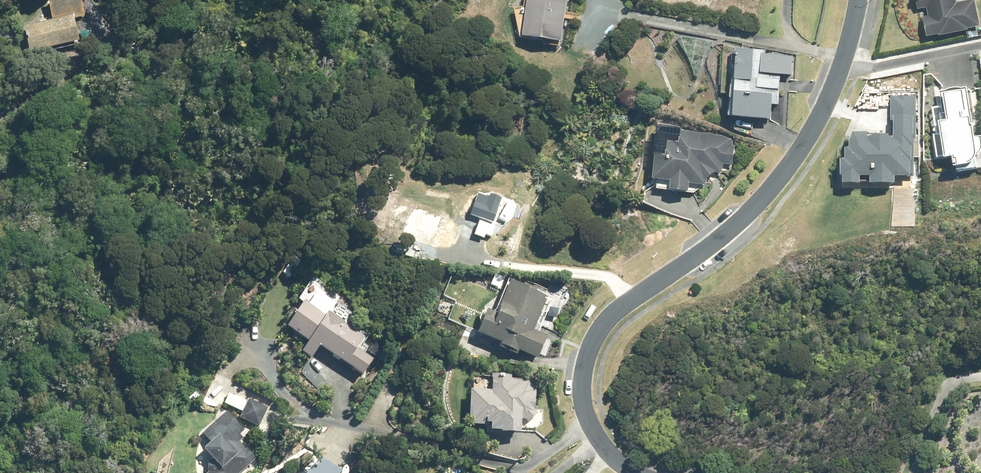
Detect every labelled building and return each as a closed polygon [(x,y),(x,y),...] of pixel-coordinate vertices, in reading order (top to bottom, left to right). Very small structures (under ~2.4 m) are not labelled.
[(25,23),(30,49),(79,39),(74,17),(85,15),(82,0),(49,0),(53,17),(25,23)] [(528,10),(518,9),(516,26),(520,26),(519,36),(564,43),(570,0),(529,0),(528,10)] [(928,37),(980,27),(975,0),(974,0),(957,3),(957,0),(915,0),(917,10),(928,8),(930,18),(924,19),(928,37)] [(729,116),(772,118),(773,104),(779,104),(781,75),(792,74),(794,56),(767,55),(767,51),(738,49),(736,81),(731,81),(729,116)] [(934,134),(938,157),(945,155),(946,158),(954,157),(956,167),(970,165),(973,163),(976,161),(978,158),(979,154),(980,152),(980,135),(976,136),(975,127),(974,128),(968,86),(940,90),(943,105),(932,107),(936,133),(934,134)] [(917,178),(916,95),(892,95),(892,136),(852,136),(852,150),(839,150),(840,188),(897,187),(896,178),(917,178)] [(733,145),(735,137),(682,131),(681,143),(669,142),(668,156),(657,155),(654,179),(672,182),(671,190),(689,192),(690,183),(707,186),(708,178),(715,172),(723,173),(724,164),(733,165),(735,146),(733,145)] [(533,330),(547,297),(508,281),(494,314),(484,310),(474,333),(498,344),(497,348),(515,356),(517,351),(536,360),(546,335),(533,330)] [(323,317),(301,302),(284,328),(306,342),(299,353),(309,360),(316,349),(360,376),(371,361),(354,350),(362,338),(342,325),(343,324),(325,313),(323,317)] [(488,432),(499,433),(499,434),(518,434),(519,420),(524,420),(526,423),(536,414),(534,411),(535,390),(528,382),(521,382),(520,379),(510,379),(510,376),(490,375),(489,392),(468,391),(466,426),(488,427),(488,432)] [(251,398),(242,416),(260,426),(269,407),(251,398)] [(203,433),(212,442),(205,448),(213,457),(210,461),(209,472),(208,472),(240,472),(257,457),(248,447),(247,448),(240,441),(245,437),(241,433),(245,430),(228,411),(203,433)] [(343,470),(322,457),(308,472),(341,472),(343,470)] [(572,470),(574,472),(577,472),(581,469),(578,465),(572,470)]
